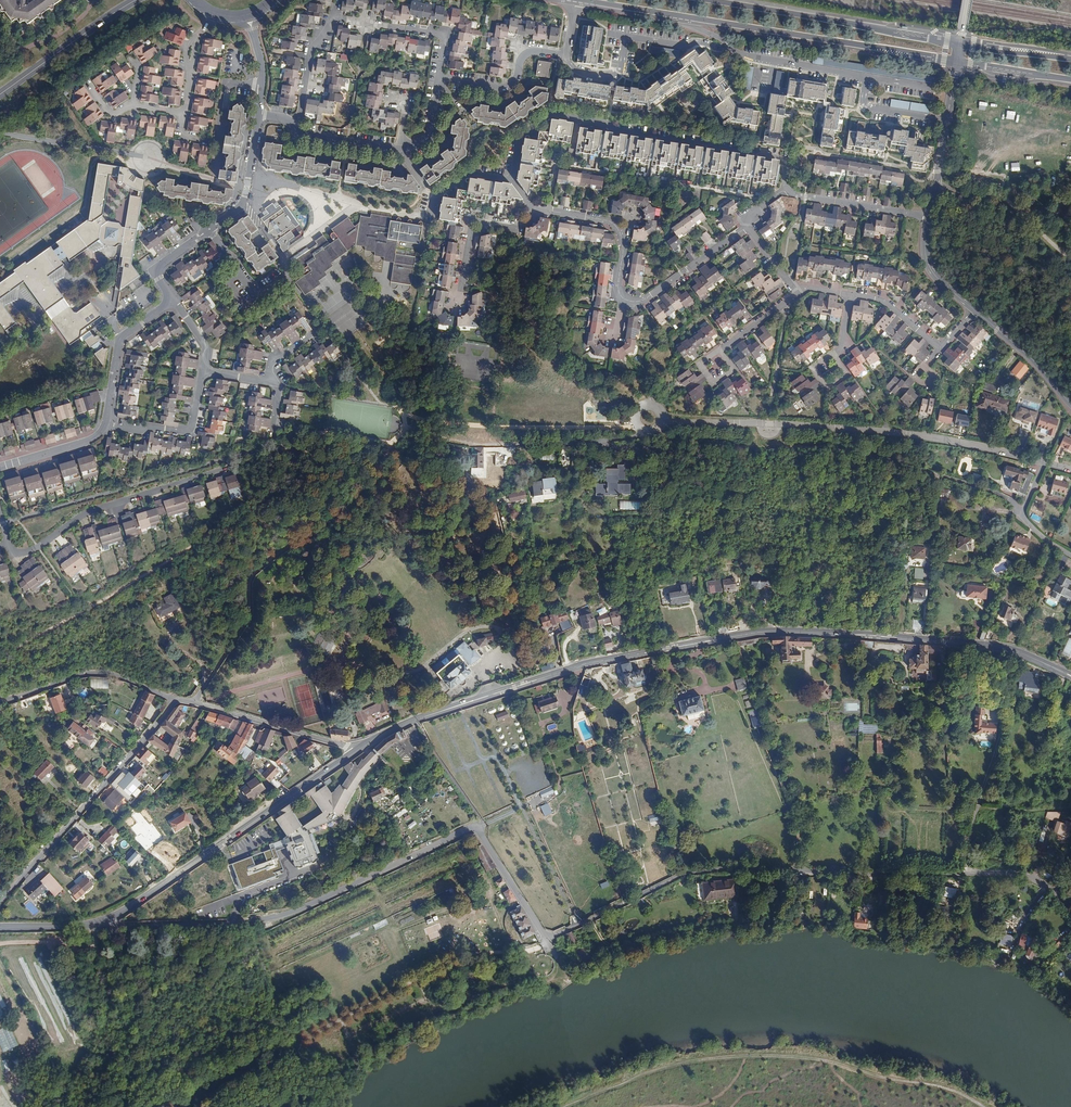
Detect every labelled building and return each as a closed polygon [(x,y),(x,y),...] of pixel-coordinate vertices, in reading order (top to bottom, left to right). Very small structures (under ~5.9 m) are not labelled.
[(12,22),(17,18),(24,19),(27,24),(61,0),(35,0),(31,3),(30,3),(25,2),(26,1),(22,0),(21,0),(21,1),(16,1),(15,0),(0,0),(0,5),(12,22)] [(355,0),(347,0),(347,1),(343,0),(341,11),(345,11),(345,10),(349,10),(354,11),(355,5),(355,0)] [(367,9),(368,0),(355,0),(355,5),(359,6),(363,7),(362,9),(367,9)] [(386,3),(386,0),(378,0),(376,0),(374,0),(372,10),(376,11),(376,9),(380,10),(385,11),(386,3)] [(424,4),(420,3),(411,2),(411,7),(409,15),(414,15),(417,16),(417,18),(421,18),(422,17),(423,8),(424,4)] [(320,5),(310,3),(309,11),(312,12),(312,16),(314,17),(322,18),(323,14),(321,13),(322,10),(323,5),(320,5)] [(396,20),(398,9),(394,8),(394,5),(386,3),(385,11),(384,16),(388,17),(392,17),(392,19),(396,20)] [(434,19),(436,10),(432,9),(432,5),(424,4),(423,8),(422,17),(426,17),(430,18),(430,20),(434,20),(434,19)] [(409,15),(411,7),(402,6),(402,10),(398,9),(396,20),(400,20),(401,19),(404,19),(409,20),(409,15)] [(446,22),(448,12),(444,11),(445,7),(436,6),(436,10),(434,19),(439,19),(442,20),(442,22),(446,22)] [(460,17),(461,10),(452,9),(452,12),(448,12),(446,22),(450,23),(451,21),(454,22),(459,23),(460,17)] [(293,26),(306,28),(314,29),(315,25),(313,25),(314,21),(314,17),(312,16),(302,14),(301,22),(297,22),(296,24),(294,24),(293,26)] [(461,33),(472,34),(472,30),(470,30),(472,21),(467,21),(468,19),(460,17),(459,23),(458,25),(458,28),(462,29),(461,33)] [(520,35),(522,24),(518,23),(519,20),(510,18),(509,25),(508,31),(513,31),(516,32),(516,34),(520,35)] [(533,35),(534,29),(535,22),(527,21),(526,24),(522,24),(520,35),(525,35),(525,34),(529,34),(533,35)] [(508,31),(509,25),(501,24),(501,26),(497,26),(495,34),(493,33),(492,38),(503,39),(503,37),(503,36),(507,36),(508,31)] [(306,28),(293,26),(292,34),(296,35),(295,39),(298,39),(306,40),(306,36),(305,36),(305,32),(306,28)] [(339,26),(337,37),(341,38),(340,41),(349,42),(350,35),(351,30),(346,29),(343,28),(343,27),(342,26),(339,26)] [(545,40),(546,31),(547,27),(539,26),(538,29),(534,29),(533,35),(532,39),(536,40),(537,38),(540,39),(545,40)] [(596,63),(602,29),(584,26),(578,62),(594,65),(593,68),(597,68),(598,63),(596,63)] [(187,32),(177,27),(174,35),(167,32),(164,39),(181,46),(181,45),(183,39),(184,37),(185,37),(187,32)] [(557,42),(559,29),(551,28),(550,31),(546,31),(545,40),(545,41),(549,42),(549,40),(553,41),(557,42)] [(470,43),(472,34),(461,33),(459,32),(459,37),(458,40),(456,40),(456,41),(456,44),(466,46),(467,42),(470,43)] [(388,45),(392,46),(393,35),(390,34),(389,34),(389,36),(385,35),(381,35),(380,40),(379,47),(387,49),(388,45)] [(349,42),(348,48),(356,49),(357,45),(361,46),(362,35),(359,35),(358,35),(358,36),(354,36),(350,35),(349,42)] [(403,51),(404,48),(405,39),(401,38),(397,37),(398,36),(397,36),(393,35),(392,46),(396,47),(395,50),(403,51)] [(378,53),(379,47),(380,40),(375,39),(371,39),(372,37),(368,36),(366,47),(370,48),(369,51),(378,53)] [(295,39),(287,37),(286,42),(283,41),(281,49),(294,51),(295,47),(295,43),(297,43),(298,39),(295,39)] [(407,52),(416,53),(418,41),(413,40),(410,39),(410,38),(406,37),(405,39),(404,48),(408,49),(407,52)] [(221,49),(223,41),(204,38),(204,39),(205,39),(204,45),(203,48),(202,54),(212,55),(213,48),(221,49)] [(503,39),(492,38),(491,46),(494,47),(494,51),(504,52),(505,48),(503,47),(504,44),(505,40),(503,39)] [(418,41),(416,53),(424,55),(425,51),(429,52),(430,41),(427,40),(426,42),(423,41),(418,41)] [(465,55),(466,46),(456,44),(454,44),(453,49),(452,52),(451,52),(450,56),(460,58),(461,54),(465,55)] [(158,53),(154,47),(147,51),(143,45),(134,50),(137,56),(138,55),(139,57),(143,63),(142,63),(143,64),(158,53)] [(660,56),(679,59),(680,52),(661,48),(660,56)] [(180,51),(170,49),(169,57),(161,55),(160,63),(178,66),(177,66),(178,58),(179,57),(180,51)] [(714,100),(732,93),(720,75),(714,68),(715,67),(716,67),(717,67),(718,65),(717,64),(716,63),(714,63),(713,64),(713,65),(712,64),(713,63),(704,51),(698,55),(694,50),(679,60),(679,61),(684,66),(691,61),(701,75),(703,78),(700,81),(702,83),(702,84),(714,100)] [(504,52),(494,51),(492,59),(496,60),(495,64),(506,65),(507,61),(505,61),(505,57),(506,53),(504,52)] [(300,58),(288,56),(286,65),(290,65),(289,69),(298,71),(300,71),(300,67),(299,67),(299,63),(300,58)] [(460,62),(460,58),(450,56),(449,60),(451,61),(450,64),(450,69),(454,69),(462,71),(463,62),(460,62)] [(197,72),(208,74),(209,66),(217,68),(218,60),(200,57),(199,63),(199,66),(198,66),(197,72)] [(325,71),(326,61),(318,59),(317,63),(313,62),(312,73),(315,73),(316,73),(316,72),(320,72),(324,73),(325,71)] [(330,61),(326,61),(325,71),(328,72),(328,74),(328,75),(333,76),(338,77),(340,69),(338,69),(338,65),(330,64),(330,61)] [(549,78),(552,63),(538,61),(536,76),(549,78)] [(117,63),(110,67),(121,82),(122,82),(121,81),(127,77),(129,76),(129,77),(134,73),(128,65),(121,69),(117,63)] [(776,68),(747,63),(745,70),(775,75),(776,68)] [(506,65),(495,64),(495,68),(491,67),(490,75),(502,77),(503,73),(504,69),(505,70),(506,65)] [(142,82),(160,85),(162,77),(154,76),(155,68),(145,66),(144,72),(144,74),(143,82),(142,82)] [(184,71),(166,68),(165,76),(172,77),(171,85),(181,87),(182,87),(182,81),(182,79),(183,72),(184,72),(184,71)] [(681,92),(694,83),(683,68),(671,76),(669,74),(651,87),(652,89),(653,98),(653,103),(656,107),(662,102),(679,89),(681,92)] [(289,69),(286,69),(284,77),(288,78),(287,82),(298,83),(298,79),(297,79),(297,75),(298,71),(289,69)] [(106,71),(102,74),(106,80),(111,77),(106,71)] [(392,82),(394,71),(390,71),(390,73),(382,72),(381,76),(379,75),(378,84),(382,84),(388,85),(388,83),(388,81),(392,82)] [(400,87),(404,88),(406,78),(402,77),(402,73),(394,71),(392,82),(392,84),(396,85),(400,85),(400,87)] [(751,89),(753,74),(746,73),(744,88),(751,89)] [(102,74),(93,80),(96,85),(97,85),(99,87),(102,92),(102,93),(117,82),(113,76),(111,77),(106,80),(102,74)] [(404,88),(408,88),(409,87),(412,87),(417,88),(419,75),(410,74),(410,78),(406,78),(404,88)] [(346,79),(338,77),(333,76),(332,81),(332,85),(330,84),(330,85),(329,88),(340,90),(341,86),(344,87),(346,79)] [(573,82),(558,79),(555,97),(570,100),(570,97),(577,99),(577,101),(606,106),(608,95),(611,95),(611,90),(609,90),(609,86),(580,81),(581,79),(573,77),(573,82)] [(216,82),(198,79),(197,85),(197,88),(196,88),(195,94),(206,96),(207,88),(215,89),(216,82)] [(797,80),(790,79),(788,89),(761,85),(760,92),(773,94),(769,114),(772,115),(769,129),(766,128),(763,144),(778,146),(786,97),(791,98),(823,103),(826,85),(797,80)] [(282,93),(285,94),(294,95),(295,91),(295,87),(297,88),(298,83),(287,82),(287,86),(283,85),(282,93)] [(382,84),(378,84),(370,82),(369,91),(372,91),(371,95),(382,97),(383,93),(381,93),(382,89),(382,84)] [(140,100),(158,104),(159,96),(151,95),(153,87),(142,85),(141,91),(142,91),(141,94),(140,100)] [(652,89),(651,87),(645,91),(616,86),(613,105),(642,109),(642,105),(647,106),(647,108),(647,109),(647,110),(648,112),(650,112),(651,111),(651,109),(651,108),(650,107),(649,105),(653,103),(653,98),(652,89)] [(84,87),(75,93),(80,99),(73,104),(78,110),(93,99),(92,99),(88,94),(87,92),(84,87)] [(169,104),(179,106),(180,99),(179,99),(180,98),(181,90),(182,90),(164,87),(162,95),(170,96),(169,104)] [(473,113),(471,114),(474,118),(478,119),(477,122),(482,123),(483,124),(488,125),(491,123),(498,124),(500,127),(505,128),(520,118),(523,118),(527,115),(528,112),(534,108),(537,108),(541,105),(542,103),(545,101),(547,89),(535,87),(528,92),(530,95),(530,96),(528,95),(527,98),(521,103),(519,102),(516,104),(515,103),(513,102),(505,108),(505,112),(502,112),(500,113),(493,112),(491,109),(489,110),(488,110),(489,106),(480,105),(480,108),(476,107),(471,110),(473,113)] [(329,101),(334,102),(341,103),(343,95),(339,94),(340,90),(329,88),(329,92),(329,93),(331,93),(330,97),(329,101)] [(856,90),(844,88),(842,105),(853,107),(856,90)] [(113,108),(114,109),(128,98),(124,92),(118,96),(113,90),(104,96),(108,101),(109,101),(110,103),(114,108),(113,108)] [(732,94),(732,93),(714,100),(717,105),(716,105),(731,100),(729,96),(732,94)] [(281,97),(280,106),(292,108),(293,103),(293,100),(295,100),(296,96),(294,95),(285,94),(284,98),(281,97)] [(367,99),(366,107),(373,108),(378,109),(379,105),(380,101),(381,101),(382,97),(371,95),(371,99),(367,99)] [(212,108),(213,100),(195,97),(194,98),(195,98),(194,104),(194,107),(193,107),(192,113),(202,114),(204,107),(212,108)] [(308,98),(306,109),(310,109),(309,113),(317,114),(319,103),(319,102),(315,101),(311,100),(312,99),(311,98),(308,98)] [(319,103),(317,114),(322,115),(322,112),(330,114),(331,109),(333,110),(334,102),(329,101),(324,100),(323,104),(321,104),(319,103)] [(731,100),(716,105),(714,107),(718,113),(717,113),(723,122),(722,123),(722,124),(723,125),(724,126),(726,126),(756,131),(756,129),(759,112),(737,108),(731,100)] [(890,108),(929,113),(931,105),(891,100),(890,108)] [(84,119),(89,126),(104,115),(103,115),(99,109),(98,108),(98,107),(95,102),(86,108),(91,115),(84,119)] [(224,145),(241,147),(242,143),(241,142),(241,139),(244,139),(241,139),(242,136),(243,135),(242,134),(243,127),(244,126),(243,125),(245,119),(246,118),(247,113),(244,113),(244,109),(241,105),(239,106),(238,104),(233,107),(232,111),(229,111),(228,119),(231,120),(231,122),(230,122),(232,125),(230,132),(229,133),(228,136),(225,136),(224,145)] [(843,117),(844,110),(826,107),(823,129),(820,146),(831,147),(834,130),(841,132),(841,131),(843,117)] [(382,125),(385,125),(387,115),(383,114),(383,112),(384,110),(378,109),(373,108),(372,117),(374,117),(373,121),(381,122),(381,125),(382,125)] [(394,123),(398,124),(400,113),(396,112),(395,114),(392,113),(387,113),(387,115),(385,125),(394,127),(394,123)] [(154,136),(157,118),(156,118),(156,119),(150,118),(147,117),(141,116),(140,126),(147,127),(146,135),(154,136)] [(173,137),(176,119),(175,119),(169,118),(166,118),(166,117),(160,116),(159,127),(166,128),(165,136),(173,137)] [(207,127),(208,120),(208,119),(190,116),(191,116),(190,122),(189,125),(188,131),(198,133),(199,125),(207,127)] [(448,149),(440,155),(444,160),(442,161),(439,160),(439,161),(433,166),(430,165),(430,167),(429,168),(428,166),(427,166),(426,166),(426,165),(420,170),(430,184),(433,181),(435,181),(440,179),(440,176),(447,171),(449,171),(453,168),(454,166),(457,163),(457,162),(466,156),(467,151),(464,148),(465,142),(468,139),(469,134),(468,133),(469,128),(466,128),(467,124),(462,117),(455,122),(455,126),(452,125),(450,134),(454,134),(454,136),(453,137),(454,139),(453,147),(452,147),(454,150),(454,152),(451,151),(449,152),(448,149)] [(126,138),(134,139),(137,124),(137,121),(131,120),(128,120),(128,119),(122,118),(120,129),(128,130),(126,138)] [(566,143),(570,144),(573,123),(551,119),(551,121),(551,120),(549,120),(548,120),(547,121),(547,123),(548,124),(550,124),(551,123),(549,133),(539,131),(538,141),(528,139),(529,139),(529,138),(529,137),(529,136),(528,136),(527,136),(526,137),(525,138),(526,139),(525,139),(523,146),(522,146),(521,153),(522,153),(521,160),(541,164),(542,160),(541,160),(544,146),(542,145),(543,142),(547,143),(548,138),(552,138),(552,140),(566,142),(566,143)] [(107,141),(114,142),(117,124),(111,123),(108,123),(108,122),(102,121),(100,132),(108,133),(107,141)] [(265,143),(282,146),(284,132),(284,130),(284,129),(283,128),(282,127),(281,127),(272,125),(271,125),(270,125),(269,126),(268,127),(268,128),(267,129),(265,143)] [(933,153),(934,147),(925,145),(924,148),(913,146),(914,139),(907,138),(908,133),(900,131),(891,130),(890,133),(890,132),(889,132),(888,132),(887,132),(886,133),(886,135),(887,136),(889,136),(890,136),(890,138),(885,138),(849,132),(849,133),(846,150),(853,151),(853,152),(868,154),(868,153),(875,154),(875,155),(889,158),(891,149),(904,152),(904,156),(911,157),(910,161),(912,162),(911,170),(926,173),(926,171),(926,170),(927,168),(927,167),(928,162),(932,158),(930,156),(933,154),(933,153)] [(849,132),(885,138),(886,135),(849,130),(849,132)] [(580,150),(579,153),(594,155),(595,153),(598,153),(601,135),(579,131),(576,150),(580,150)] [(604,135),(601,154),(605,154),(604,157),(619,159),(620,157),(623,157),(626,139),(604,135)] [(630,158),(630,161),(645,163),(645,161),(648,161),(652,143),(630,139),(627,158),(630,158)] [(187,161),(190,143),(189,143),(189,144),(183,143),(180,142),(174,141),(173,151),(181,152),(179,160),(185,161),(187,161)] [(280,157),(282,146),(265,143),(264,147),(263,148),(262,153),(263,155),(262,162),(267,169),(274,170),(275,172),(280,173),(282,172),(284,172),(285,171),(290,172),(292,175),(297,176),(300,173),(308,175),(309,176),(314,177),(317,175),(324,176),(326,179),(331,180),(333,179),(337,180),(340,162),(333,161),(332,162),(331,162),(331,164),(328,163),(326,165),(319,164),(317,161),(316,162),(314,162),(315,160),(314,160),(314,158),(306,157),(306,158),(298,157),(297,158),(297,160),(294,159),(292,160),(284,159),(283,157),(281,158),(280,157)] [(206,165),(209,146),(208,146),(208,147),(202,146),(199,145),(193,144),(192,154),(199,155),(198,163),(206,165)] [(677,147),(655,144),(652,162),(655,163),(655,165),(670,168),(670,165),(674,166),(677,147)] [(238,169),(239,160),(238,159),(239,153),(240,152),(241,147),(224,145),(224,147),(222,153),(226,154),(226,156),(225,156),(226,159),(225,166),(223,167),(223,170),(220,170),(218,179),(236,182),(236,177),(235,176),(236,170),(238,169)] [(680,148),(677,166),(681,167),(680,169),(695,172),(696,169),(699,170),(702,151),(680,148)] [(706,173),(720,176),(721,173),(724,174),(727,155),(706,152),(703,170),(706,171),(706,173)] [(731,175),(731,177),(746,180),(746,178),(749,178),(753,160),(731,156),(728,175),(731,175)] [(826,161),(815,159),(813,169),(819,170),(819,173),(824,174),(826,161)] [(771,184),(771,182),(775,182),(778,164),(756,160),(753,179),(756,179),(756,182),(771,184)] [(838,160),(837,163),(836,172),(841,173),(841,169),(847,170),(849,162),(838,160)] [(837,163),(826,161),(824,174),(829,175),(830,171),(836,172),(837,163)] [(860,163),(849,162),(847,170),(853,171),(852,175),(858,176),(860,163)] [(120,290),(140,276),(132,264),(133,258),(145,180),(138,178),(132,174),(128,168),(124,168),(98,163),(89,219),(56,243),(60,247),(54,251),(51,246),(27,263),(26,262),(13,271),(15,272),(0,283),(0,299),(24,282),(46,312),(70,345),(80,338),(81,331),(101,317),(91,302),(77,313),(74,312),(48,276),(64,265),(64,264),(63,264),(61,261),(67,257),(69,260),(70,261),(100,239),(104,245),(115,247),(119,244),(122,245),(120,257),(123,257),(121,267),(123,267),(120,290)] [(870,174),(871,165),(860,163),(858,176),(863,177),(864,173),(870,174)] [(404,177),(402,179),(395,177),(393,176),(390,175),(391,173),(390,173),(390,172),(382,171),(382,169),(375,168),(374,169),(373,169),(373,171),(371,171),(371,170),(368,172),(361,171),(359,169),(356,168),(357,166),(356,166),(356,165),(348,164),(345,181),(349,181),(351,183),(356,184),(358,183),(367,184),(368,186),(373,187),(375,186),(379,186),(379,188),(384,188),(385,190),(390,191),(392,190),(401,191),(402,193),(407,194),(409,192),(417,194),(418,189),(420,187),(412,175),(407,175),(407,178),(405,178),(404,177)] [(541,167),(520,164),(519,171),(518,171),(517,179),(518,179),(518,180),(516,180),(521,187),(529,188),(530,184),(537,186),(539,171),(540,171),(541,167)] [(880,179),(882,170),(882,167),(871,165),(870,174),(875,175),(875,179),(880,179)] [(567,181),(569,181),(570,172),(559,170),(557,182),(562,183),(563,180),(567,181)] [(891,182),(893,172),(882,170),(880,179),(880,183),(885,184),(885,181),(891,182)] [(574,185),(579,186),(581,174),(570,172),(569,181),(574,182),(574,185)] [(904,176),(904,174),(893,172),(891,182),(897,183),(896,186),(902,187),(904,176)] [(581,174),(579,186),(585,187),(585,183),(591,184),(592,175),(581,174)] [(592,175),(591,184),(597,185),(596,189),(602,190),(604,177),(592,175)] [(444,197),(443,197),(442,204),(441,204),(440,212),(441,212),(460,215),(462,204),(460,204),(461,200),(466,201),(466,197),(470,197),(470,198),(484,201),(485,200),(488,200),(491,182),(484,181),(484,180),(477,178),(477,179),(469,178),(469,179),(468,179),(467,179),(466,179),(466,180),(465,181),(466,182),(467,182),(469,182),(467,191),(457,190),(456,200),(447,198),(448,197),(447,196),(447,195),(446,194),(445,194),(444,195),(443,196),(444,197)] [(197,200),(200,184),(193,183),(191,184),(191,186),(188,185),(186,187),(179,185),(177,183),(176,184),(174,183),(175,181),(173,180),(166,179),(166,181),(162,181),(157,184),(159,186),(157,188),(160,192),(164,193),(163,196),(168,196),(169,195),(175,196),(176,198),(177,196),(184,198),(185,199),(186,198),(192,199),(193,200),(194,199),(197,200)] [(495,202),(495,203),(510,205),(511,198),(514,198),(515,198),(516,191),(511,184),(511,185),(509,185),(509,184),(502,182),(502,183),(495,182),(492,201),(495,202)] [(208,185),(200,184),(197,200),(201,200),(202,202),(203,201),(209,202),(210,203),(211,202),(215,203),(215,202),(216,202),(216,204),(226,206),(226,203),(230,200),(232,201),(234,190),(225,188),(225,191),(222,191),(220,192),(213,191),(211,188),(210,189),(208,189),(209,187),(208,185)] [(620,200),(625,207),(628,205),(634,206),(636,196),(623,194),(622,197),(620,200)] [(636,196),(634,206),(640,207),(642,210),(650,205),(648,202),(649,198),(636,196)] [(613,201),(611,214),(621,215),(623,209),(625,207),(620,200),(617,201),(613,201)] [(786,211),(779,200),(770,206),(774,211),(774,213),(773,215),(783,216),(783,213),(786,211)] [(735,215),(740,211),(734,202),(724,210),(726,213),(725,216),(735,218),(735,217),(735,215)] [(273,238),(276,242),(277,241),(280,246),(280,248),(281,250),(285,251),(288,249),(288,247),(297,240),(291,231),(296,227),(300,224),(286,205),(282,208),(280,205),(276,208),(273,204),(265,209),(268,213),(261,219),(263,222),(269,229),(268,233),(272,234),(274,237),(273,238)] [(813,210),(807,209),(804,223),(810,224),(811,223),(815,223),(818,204),(816,204),(814,204),(813,210)] [(820,205),(818,204),(815,223),(819,224),(818,225),(825,226),(827,212),(821,211),(822,205),(820,205)] [(650,205),(642,210),(644,213),(643,219),(647,220),(654,221),(655,214),(656,208),(652,207),(650,205)] [(827,212),(825,226),(831,227),(831,226),(835,226),(838,207),(836,207),(834,207),(832,213),(827,212)] [(838,228),(845,229),(847,216),(841,215),(842,208),(840,208),(838,207),(835,226),(839,227),(838,228)] [(706,219),(704,215),(699,209),(690,215),(695,223),(700,219),(702,222),(706,219)] [(397,240),(419,244),(422,226),(390,221),(391,215),(371,212),(370,220),(360,218),(360,222),(359,222),(359,223),(354,226),(348,217),(340,223),(332,229),(334,233),(332,233),(331,234),(330,235),(330,236),(331,237),(334,241),(330,244),(323,235),(315,241),(319,246),(311,252),(308,248),(291,260),(300,272),(302,271),(302,272),(303,273),(304,273),(308,270),(309,272),(295,282),(305,295),(317,287),(321,284),(319,281),(327,275),(325,272),(333,266),(331,263),(355,245),(366,247),(365,250),(375,252),(374,256),(384,257),(384,261),(394,262),(391,282),(411,285),(415,257),(395,254),(397,240)] [(439,219),(459,222),(460,219),(460,217),(460,215),(441,212),(439,219)] [(850,221),(851,214),(850,214),(847,214),(847,216),(845,229),(844,233),(848,234),(848,235),(854,236),(856,222),(850,221)] [(695,223),(690,215),(680,222),(688,232),(692,229),(690,226),(695,223)] [(783,216),(773,215),(773,218),(771,220),(768,222),(774,230),(784,223),(782,220),(783,216)] [(884,235),(887,215),(886,215),(883,215),(882,221),(876,220),(874,234),(880,235),(880,234),(884,235)] [(894,237),(896,224),(890,223),(891,216),(890,216),(887,215),(884,235),(888,235),(887,236),(894,237)] [(252,265),(259,271),(268,265),(268,263),(273,260),(275,260),(278,258),(269,245),(267,244),(261,249),(263,252),(260,254),(258,251),(258,248),(255,247),(250,241),(251,235),(257,230),(258,228),(248,216),(244,218),(244,220),(240,223),(238,223),(229,230),(228,232),(235,241),(236,242),(238,244),(240,246),(240,248),(245,255),(247,256),(248,258),(250,260),(250,262),(252,265)] [(735,218),(725,216),(725,220),(722,222),(729,233),(737,227),(735,224),(736,223),(734,221),(735,219),(735,218)] [(535,226),(540,233),(543,231),(547,232),(549,219),(539,217),(538,223),(538,224),(535,226)] [(873,238),(874,234),(876,220),(876,218),(874,218),(872,218),(871,225),(865,224),(863,237),(869,239),(869,237),(873,238)] [(168,221),(165,224),(178,242),(182,239),(175,231),(179,228),(174,220),(170,223),(168,221)] [(559,223),(558,232),(557,237),(562,237),(563,236),(568,237),(571,221),(568,220),(567,224),(559,223)] [(654,221),(647,220),(646,223),(645,226),(643,228),(648,235),(651,233),(655,234),(657,221),(654,221)] [(160,224),(156,227),(164,239),(164,238),(168,236),(175,244),(178,242),(165,224),(163,221),(162,222),(164,224),(161,226),(160,224)] [(571,221),(568,237),(574,238),(574,234),(580,235),(582,226),(574,225),(575,221),(571,221)] [(688,232),(680,222),(671,228),(676,235),(677,236),(681,232),(683,235),(688,232)] [(761,231),(766,239),(771,235),(773,238),(778,235),(774,230),(768,222),(767,223),(765,224),(767,227),(761,231)] [(582,226),(580,235),(586,236),(586,240),(591,241),(593,225),(590,224),(589,227),(582,226)] [(464,227),(458,227),(447,225),(446,230),(451,231),(450,237),(450,239),(458,237),(459,232),(459,230),(463,231),(464,227)] [(593,225),(591,241),(596,242),(597,238),(602,239),(604,230),(597,229),(596,228),(597,225),(593,225)] [(526,226),(524,237),(537,239),(538,235),(540,233),(535,226),(532,228),(526,226)] [(164,239),(156,227),(151,230),(153,232),(150,234),(150,235),(163,253),(166,250),(160,242),(164,239)] [(648,235),(643,228),(640,230),(634,229),(632,239),(645,241),(646,237),(648,235)] [(614,245),(615,244),(613,235),(607,234),(608,230),(604,230),(602,239),(602,243),(601,246),(607,247),(607,243),(614,245)] [(706,231),(703,234),(708,241),(712,239),(706,231)] [(476,242),(476,245),(492,248),(493,242),(490,242),(491,235),(490,234),(481,236),(480,242),(476,242)] [(708,241),(703,234),(700,236),(705,244),(708,241)] [(163,253),(150,235),(146,237),(147,239),(143,242),(149,250),(153,247),(159,256),(163,253)] [(677,236),(676,235),(667,242),(674,252),(679,249),(677,246),(681,242),(677,236)] [(738,254),(754,243),(753,242),(751,240),(746,243),(742,238),(731,247),(734,252),(735,251),(738,254)] [(221,253),(212,241),(209,243),(212,247),(204,253),(210,261),(215,258),(216,260),(219,258),(217,255),(221,253)] [(443,252),(459,255),(460,251),(457,251),(458,243),(448,242),(447,247),(444,247),(443,252)] [(739,258),(743,263),(754,255),(750,250),(756,246),(755,245),(754,243),(738,254),(740,257),(739,258)] [(690,254),(693,252),(688,244),(685,247),(689,252),(690,254)] [(479,250),(478,257),(487,259),(488,253),(491,253),(492,248),(476,245),(475,249),(479,250)] [(207,264),(210,261),(204,253),(202,250),(199,252),(198,252),(202,256),(194,262),(199,268),(200,270),(204,267),(206,269),(209,266),(207,264)] [(445,264),(454,266),(455,258),(458,259),(459,259),(459,255),(443,252),(442,258),(446,259),(445,264)] [(629,259),(628,263),(644,266),(645,260),(642,260),(643,254),(633,252),(632,260),(629,259)] [(685,255),(691,262),(694,260),(690,254),(689,252),(685,255)] [(752,261),(758,257),(757,256),(755,254),(754,255),(743,263),(739,265),(742,269),(741,269),(744,274),(756,266),(752,261)] [(816,279),(820,257),(816,256),(815,258),(809,257),(808,261),(807,267),(808,267),(814,268),(812,279),(814,279),(816,279)] [(828,271),(829,260),(823,259),(824,257),(820,257),(816,279),(818,279),(820,280),(822,270),(828,271)] [(803,258),(798,258),(795,280),(797,281),(799,281),(801,271),(807,272),(807,267),(808,261),(802,260),(803,258)] [(836,282),(840,260),(836,259),(835,261),(829,260),(828,271),(834,272),(832,282),(834,282),(836,282)] [(195,271),(199,268),(194,262),(193,260),(185,265),(182,261),(179,264),(187,275),(190,273),(192,276),(196,273),(195,271)] [(838,283),(840,283),(842,273),(848,274),(849,263),(843,262),(844,261),(840,260),(836,282),(838,283)] [(214,266),(210,261),(207,264),(209,266),(206,269),(207,271),(214,266)] [(610,263),(600,262),(600,268),(596,268),(595,273),(612,275),(612,271),(609,271),(610,263)] [(631,267),(630,274),(639,276),(640,270),(644,271),(644,266),(628,263),(627,267),(631,267)] [(184,278),(187,275),(179,264),(175,266),(178,270),(171,276),(177,284),(181,281),(182,283),(186,280),(184,278)] [(439,275),(456,278),(456,274),(453,273),(454,266),(445,264),(443,270),(440,269),(439,275)] [(865,287),(869,265),(864,264),(864,266),(858,265),(856,275),(863,276),(861,286),(863,287),(865,287)] [(718,282),(723,278),(715,266),(710,270),(706,266),(706,265),(702,267),(714,283),(717,281),(718,282)] [(877,279),(878,268),(872,267),(873,265),(869,265),(865,287),(868,288),(869,288),(871,278),(877,279)] [(711,285),(714,283),(702,267),(699,269),(700,271),(703,275),(698,278),(706,290),(711,286),(711,285)] [(885,290),(889,268),(884,267),(884,269),(878,268),(877,279),(882,280),(881,290),(883,290),(885,290)] [(203,274),(200,270),(199,268),(195,271),(196,273),(192,276),(195,279),(203,274)] [(898,275),(898,271),(892,270),(893,269),(889,268),(885,290),(887,291),(889,291),(891,281),(897,282),(898,275)] [(756,288),(759,286),(770,278),(772,277),(771,275),(769,273),(764,277),(760,272),(749,280),(752,286),(753,285),(756,288)] [(612,275),(595,273),(595,278),(598,279),(598,285),(607,286),(608,278),(612,279),(612,275)] [(630,274),(626,274),(626,278),(629,278),(628,284),(636,289),(637,288),(638,282),(642,282),(642,276),(639,276),(630,274)] [(903,297),(905,297),(908,275),(904,274),(904,276),(898,275),(897,282),(896,286),(902,287),(901,297),(903,297)] [(442,281),(441,287),(450,288),(451,281),(455,281),(456,278),(439,275),(438,280),(442,281)] [(704,294),(708,292),(706,290),(698,278),(696,276),(693,278),(693,279),(697,284),(692,287),(700,298),(705,295),(704,294)] [(766,293),(782,282),(781,280),(779,279),(774,283),(770,278),(759,286),(763,291),(764,290),(766,293)] [(778,289),(784,286),(783,284),(782,282),(766,293),(768,297),(767,297),(771,302),(782,294),(778,289)] [(321,284),(317,287),(321,293),(326,290),(321,284)] [(607,286),(598,285),(597,291),(593,290),(593,295),(609,297),(610,294),(606,293),(607,286)] [(194,305),(203,299),(199,294),(201,293),(199,290),(196,292),(194,289),(182,297),(184,300),(184,301),(189,298),(194,305)] [(435,301),(444,303),(446,296),(449,296),(450,292),(433,289),(432,295),(436,296),(435,301)] [(678,298),(684,306),(685,308),(688,306),(689,306),(694,303),(686,291),(681,295),(678,290),(677,289),(674,292),(675,294),(678,298)] [(919,303),(912,311),(913,312),(915,314),(930,297),(927,294),(925,295),(921,291),(914,299),(919,303)] [(479,305),(485,305),(485,299),(482,300),(482,293),(481,292),(472,295),(472,301),(469,301),(469,305),(479,305)] [(667,293),(663,295),(675,311),(678,308),(679,309),(684,306),(678,298),(675,294),(671,298),(667,294),(667,293)] [(819,294),(818,300),(812,299),(810,313),(816,314),(816,313),(820,313),(822,301),(824,294),(822,294),(819,294)] [(596,301),(595,307),(604,308),(605,301),(605,300),(609,301),(609,297),(593,295),(592,301),(592,300),(596,301)] [(664,303),(659,306),(666,317),(667,318),(672,314),(672,313),(675,311),(663,295),(660,297),(661,298),(664,303)] [(822,301),(820,313),(820,315),(826,316),(826,314),(830,315),(834,296),(831,295),(829,295),(828,302),(822,301)] [(834,296),(830,315),(830,320),(839,322),(843,304),(837,303),(837,296),(836,296),(834,296)] [(933,299),(930,297),(915,314),(917,315),(918,317),(925,309),(929,313),(936,305),(932,301),(933,299)] [(210,310),(212,309),(208,305),(210,303),(208,300),(205,302),(203,299),(194,305),(191,307),(193,311),(197,308),(203,316),(210,310)] [(858,319),(861,320),(863,309),(865,301),(862,301),(860,300),(859,307),(853,306),(851,319),(857,321),(858,319)] [(6,331),(16,323),(0,301),(0,323),(6,331)] [(438,317),(445,312),(443,309),(444,303),(435,301),(434,301),(432,314),(436,314),(438,317)] [(652,303),(653,304),(656,308),(651,312),(659,324),(664,320),(663,319),(666,317),(659,306),(655,301),(652,303)] [(737,305),(732,308),(738,317),(743,314),(750,322),(751,321),(753,320),(740,301),(736,304),(737,305)] [(867,308),(868,302),(866,301),(865,301),(863,309),(861,320),(864,320),(865,321),(865,322),(871,323),(873,309),(867,308)] [(466,314),(473,320),(475,318),(479,318),(479,305),(469,305),(469,311),(466,314)] [(941,309),(936,305),(929,313),(934,317),(927,324),(929,326),(930,327),(945,310),(942,307),(941,309)] [(726,311),(723,313),(736,332),(738,330),(740,329),(733,321),(738,317),(732,308),(732,309),(727,312),(726,311)] [(205,331),(216,323),(213,319),(217,317),(214,313),(213,315),(210,310),(203,316),(201,317),(206,324),(202,327),(202,328),(205,331)] [(589,316),(588,321),(605,324),(605,320),(602,320),(603,312),(594,310),(593,316),(589,316)] [(948,313),(945,310),(930,327),(931,328),(933,330),(938,324),(940,322),(945,326),(952,318),(947,314),(948,313)] [(296,316),(292,319),(298,326),(302,323),(308,332),(310,331),(312,330),(305,320),(299,311),(295,314),(296,316)] [(439,324),(452,326),(454,316),(447,315),(445,312),(438,317),(440,320),(439,324)] [(736,332),(723,313),(720,315),(721,317),(716,320),(722,329),(727,325),(733,334),(735,333),(736,332)] [(889,319),(885,315),(876,325),(880,329),(881,328),(884,331),(897,316),(895,315),(894,314),(893,313),(889,319)] [(470,323),(473,320),(466,314),(464,316),(457,316),(457,326),(470,326),(470,323)] [(175,315),(172,317),(175,321),(167,327),(171,331),(173,335),(177,332),(179,334),(182,332),(180,329),(184,326),(175,315)] [(624,323),(624,327),(640,329),(641,324),(637,323),(638,317),(638,316),(629,318),(628,324),(624,323)] [(899,318),(897,316),(884,331),(887,333),(886,334),(891,338),(892,337),(895,334),(900,328),(895,324),(900,319),(899,318)] [(284,322),(283,323),(296,341),(298,339),(300,338),(294,329),(298,326),(292,319),(288,322),(287,320),(284,322)] [(167,327),(162,320),(159,322),(162,326),(154,332),(160,340),(164,337),(166,339),(169,337),(167,334),(171,331),(167,327)] [(590,333),(599,334),(601,327),(604,327),(605,324),(588,321),(587,326),(588,327),(588,326),(591,327),(590,333)] [(217,339),(225,333),(225,332),(222,328),(224,327),(222,323),(219,325),(217,322),(216,323),(205,331),(207,334),(211,331),(217,339)] [(281,327),(277,330),(282,337),(286,334),(293,343),(295,342),(296,341),(283,323),(282,323),(280,325),(281,327)] [(904,323),(900,328),(895,334),(892,337),(895,340),(894,341),(898,345),(908,334),(903,330),(907,325),(906,325),(904,323)] [(704,327),(700,329),(714,348),(715,347),(717,345),(711,337),(716,333),(710,325),(705,328),(704,327)] [(775,341),(763,325),(762,326),(760,328),(764,333),(759,337),(766,347),(775,341)] [(974,329),(969,325),(968,326),(966,328),(971,333),(981,341),(983,338),(984,339),(988,334),(978,325),(974,329)] [(96,326),(80,338),(82,342),(85,340),(93,334),(99,330),(96,326)] [(627,331),(626,339),(632,340),(635,340),(636,334),(639,335),(640,329),(624,327),(623,330),(627,331)] [(278,348),(268,334),(265,329),(264,330),(261,332),(262,334),(258,337),(264,344),(268,341),(275,350),(276,349),(278,348)] [(714,348),(700,329),(697,332),(698,333),(693,337),(699,345),(704,342),(710,350),(712,349),(714,348)] [(282,337),(277,330),(273,333),(271,331),(268,334),(278,348),(281,352),(283,350),(285,349),(278,341),(282,337)] [(818,332),(814,334),(823,347),(825,345),(826,344),(825,342),(830,338),(827,335),(824,330),(819,333),(818,332)] [(160,340),(154,332),(147,337),(144,333),(143,333),(140,335),(140,336),(144,341),(146,343),(149,347),(152,345),(154,348),(158,345),(156,343),(160,340)] [(593,349),(600,343),(598,341),(599,334),(590,333),(589,333),(587,345),(591,346),(592,348),(593,349)] [(981,342),(981,341),(971,333),(967,337),(962,333),(961,334),(959,336),(974,348),(977,345),(977,346),(981,342)] [(95,337),(93,334),(85,340),(90,348),(91,347),(93,350),(101,344),(97,340),(98,339),(99,338),(99,337),(99,336),(98,336),(97,336),(95,337)] [(812,338),(807,341),(813,350),(818,347),(820,349),(821,348),(823,347),(814,334),(811,336),(812,338)] [(971,351),(974,348),(959,336),(958,337),(957,339),(961,343),(957,347),(968,357),(972,352),(971,351)] [(699,345),(693,337),(688,340),(687,339),(684,341),(697,360),(699,358),(701,357),(694,349),(699,345)] [(622,347),(627,354),(630,352),(634,353),(636,340),(635,340),(632,340),(626,339),(625,339),(624,345),(622,346),(622,347)] [(910,354),(913,356),(926,341),(924,340),(922,339),(918,343),(914,339),(905,350),(909,354),(910,354)] [(681,345),(677,348),(683,357),(688,353),(694,362),(695,361),(697,360),(684,341),(681,343),(681,345)] [(759,357),(765,353),(757,341),(751,346),(750,344),(746,346),(743,341),(741,342),(739,343),(749,356),(752,354),(755,359),(759,356),(759,357)] [(801,344),(798,346),(807,358),(809,357),(810,356),(808,354),(813,350),(807,341),(802,345),(801,344)] [(915,359),(920,364),(929,353),(924,349),(929,344),(928,343),(926,341),(913,356),(916,359),(915,359)] [(240,352),(262,356),(263,354),(263,352),(252,350),(253,345),(244,343),(243,348),(241,348),(240,352)] [(308,355),(315,364),(319,361),(320,362),(324,360),(322,357),(325,355),(319,347),(317,343),(315,344),(313,345),(316,349),(308,355)] [(325,355),(328,358),(331,356),(333,359),(337,356),(335,355),(340,351),(334,343),(326,348),(323,344),(321,345),(319,347),(325,355)] [(594,355),(607,357),(609,347),(605,346),(602,346),(600,343),(593,349),(595,351),(594,355)] [(746,358),(749,356),(739,343),(738,344),(736,345),(740,351),(737,353),(738,355),(732,359),(736,364),(740,371),(746,366),(745,366),(749,363),(746,358)] [(101,344),(93,350),(96,353),(94,354),(104,367),(107,352),(108,351),(108,350),(108,348),(107,348),(106,348),(104,349),(101,344)] [(613,348),(611,358),(624,360),(624,356),(627,354),(622,347),(622,346),(619,348),(613,348)] [(807,358),(798,346),(794,348),(795,350),(790,353),(796,362),(801,358),(803,361),(805,360),(807,358)] [(854,349),(863,362),(866,360),(869,365),(873,362),(874,363),(879,359),(871,347),(867,350),(866,349),(861,353),(857,347),(855,348),(854,349)] [(946,351),(960,364),(963,361),(964,362),(968,357),(957,347),(953,352),(948,348),(947,350),(946,351)] [(850,370),(855,377),(860,373),(859,372),(863,369),(860,365),(863,362),(854,349),(852,350),(850,351),(854,357),(849,361),(850,363),(846,365),(850,370)] [(141,352),(127,350),(126,354),(129,355),(131,355),(131,359),(130,364),(140,366),(141,361),(143,361),(144,357),(141,356),(141,352)] [(198,364),(198,360),(188,358),(189,353),(179,351),(178,356),(176,356),(176,361),(198,364)] [(943,354),(948,358),(944,363),(954,372),(958,368),(957,367),(960,364),(946,351),(945,352),(943,354)] [(262,356),(240,352),(239,357),(241,357),(241,362),(250,364),(251,359),(261,360),(262,358),(262,356)] [(310,367),(315,364),(308,355),(304,358),(301,354),(299,355),(294,359),(297,362),(303,371),(306,368),(308,371),(312,369),(310,367)] [(197,368),(198,364),(176,361),(175,365),(177,365),(176,370),(186,372),(186,367),(197,368)] [(250,364),(241,362),(240,367),(238,367),(237,371),(259,375),(259,372),(260,370),(249,369),(250,364)] [(298,374),(303,371),(297,362),(289,368),(286,363),(284,365),(282,366),(291,378),(294,375),(296,378),(300,376),(298,374)] [(130,364),(126,363),(125,368),(130,369),(129,378),(137,379),(139,379),(140,374),(143,375),(143,370),(140,370),(140,366),(130,364)] [(1025,371),(1017,364),(1008,375),(1016,382),(1025,371)] [(186,372),(176,370),(175,375),(173,375),(173,379),(195,383),(195,379),(185,377),(186,372)] [(691,373),(688,370),(677,378),(681,383),(682,383),(684,386),(689,383),(691,386),(704,377),(703,375),(702,373),(696,377),(693,372),(691,373)] [(802,388),(805,391),(818,382),(817,380),(816,378),(810,383),(806,377),(804,378),(802,375),(790,383),(794,389),(795,388),(798,392),(802,388)] [(898,389),(901,392),(912,380),(911,379),(909,377),(904,382),(899,378),(898,379),(894,376),(885,387),(890,392),(891,391),(894,394),(898,389)] [(120,385),(119,390),(134,392),(134,388),(138,389),(139,384),(136,384),(137,379),(129,378),(127,377),(126,383),(125,386),(123,386),(120,385)] [(704,377),(691,386),(693,389),(688,393),(691,396),(690,397),(694,402),(706,394),(703,390),(705,389),(701,384),(707,380),(706,378),(704,377)] [(997,380),(987,377),(985,385),(994,388),(997,380)] [(725,380),(734,393),(737,391),(741,396),(744,393),(745,394),(751,390),(742,378),(737,382),(736,381),(732,383),(728,378),(726,379),(725,380)] [(195,383),(173,379),(172,384),(174,384),(173,389),(183,391),(183,385),(194,387),(195,383)] [(210,392),(220,393),(224,394),(225,390),(228,390),(229,386),(227,386),(227,381),(217,379),(216,388),(210,387),(210,392)] [(731,396),(734,393),(725,380),(723,381),(722,382),(726,388),(722,390),(723,392),(718,396),(726,408),(732,404),(731,403),(735,400),(731,396)] [(912,380),(901,392),(904,394),(900,399),(903,402),(902,402),(908,407),(917,396),(914,393),(915,392),(910,387),(915,382),(913,381),(912,380)] [(818,382),(805,391),(807,394),(802,398),(805,401),(804,402),(808,407),(819,399),(817,396),(818,394),(815,389),(820,385),(819,383),(818,382)] [(838,385),(848,398),(851,396),(854,401),(858,398),(858,399),(864,395),(856,383),(852,386),(851,384),(846,388),(842,383),(840,384),(838,385)] [(845,401),(848,398),(838,385),(837,386),(835,387),(839,393),(834,397),(835,398),(831,401),(839,413),(845,408),(848,405),(845,401)] [(649,395),(656,396),(657,389),(650,388),(649,395)] [(1010,397),(982,388),(977,402),(987,405),(989,400),(1007,406),(1010,397)] [(170,394),(170,398),(176,399),(192,402),(192,397),(182,396),(183,391),(173,389),(172,394),(170,394)] [(124,395),(122,404),(125,405),(133,406),(133,401),(136,401),(136,397),(133,396),(134,392),(119,390),(119,394),(124,395)] [(82,398),(86,411),(94,409),(93,403),(91,399),(100,396),(98,391),(89,393),(90,396),(82,398)] [(209,405),(219,407),(220,402),(223,402),(223,398),(220,397),(220,393),(210,392),(206,391),(205,395),(211,396),(209,405)] [(283,403),(287,404),(298,406),(298,402),(302,402),(303,398),(300,398),(301,392),(291,391),(289,400),(284,399),(284,401),(283,403)] [(249,401),(271,404),(271,402),(272,400),(261,398),(262,393),(259,393),(252,392),(252,397),(250,396),(249,401)] [(170,398),(166,397),(165,402),(162,402),(162,406),(165,407),(165,411),(175,413),(179,413),(179,409),(176,408),(174,408),(174,406),(176,399),(170,398)] [(922,398),(919,413),(926,414),(926,413),(930,415),(934,399),(927,397),(926,399),(922,398)] [(79,414),(86,411),(82,398),(81,398),(75,400),(79,414)] [(249,410),(252,411),(259,412),(260,407),(270,409),(270,408),(271,407),(271,404),(249,401),(248,405),(250,405),(249,410)] [(71,403),(63,405),(66,419),(75,416),(71,403)] [(280,417),(289,418),(294,419),(295,415),(298,416),(299,411),(297,411),(298,406),(287,404),(286,413),(281,413),(280,415),(280,417)] [(66,419),(63,405),(55,408),(59,421),(66,419)] [(118,413),(117,417),(132,419),(132,415),(136,416),(136,412),(134,411),(135,406),(133,406),(125,405),(123,414),(118,413)] [(212,419),(222,421),(223,416),(226,416),(226,412),(223,412),(223,408),(219,407),(209,405),(208,409),(213,410),(212,419)] [(50,408),(49,408),(42,410),(46,423),(54,421),(50,408)] [(1033,425),(1036,414),(1019,409),(1018,412),(1016,411),(1014,419),(1021,421),(1020,424),(1027,426),(1028,424),(1033,425)] [(41,410),(35,412),(34,412),(38,425),(46,423),(42,410),(41,410)] [(957,415),(939,410),(935,421),(953,426),(957,415)] [(175,413),(165,411),(164,416),(161,416),(161,420),(164,421),(164,425),(178,427),(179,423),(174,422),(175,413)] [(249,420),(271,423),(271,421),(271,419),(263,418),(261,417),(261,413),(261,412),(259,412),(252,411),(251,416),(249,416),(249,420)] [(29,414),(21,416),(25,429),(33,427),(31,418),(30,414),(29,414)] [(1057,420),(1040,414),(1036,427),(1047,430),(1045,435),(1051,437),(1057,420)] [(25,429),(21,416),(13,418),(15,422),(12,423),(14,429),(17,429),(17,432),(25,429)] [(212,433),(219,434),(220,431),(223,431),(224,427),(221,426),(222,421),(212,419),(210,429),(205,428),(205,432),(212,433)] [(259,426),(270,428),(270,426),(271,423),(249,420),(248,424),(250,425),(249,430),(258,431),(259,426)] [(9,421),(1,423),(5,437),(13,434),(12,430),(14,429),(12,423),(10,424),(9,421)] [(87,431),(93,430),(91,422),(90,422),(85,424),(85,426),(87,431)] [(198,431),(197,435),(203,436),(201,445),(204,446),(207,447),(211,447),(212,442),(215,442),(215,438),(212,438),(212,433),(205,432),(198,431)] [(149,441),(148,446),(152,447),(152,451),(156,451),(156,449),(161,450),(163,441),(163,440),(154,438),(155,433),(150,432),(149,441)] [(1065,436),(1061,446),(1066,448),(1070,450),(1070,439),(1065,436)] [(106,444),(105,452),(109,452),(109,456),(113,457),(113,454),(119,455),(120,447),(120,445),(111,443),(112,438),(107,437),(107,441),(106,444)] [(161,450),(161,451),(167,452),(166,454),(171,455),(171,452),(175,452),(175,451),(177,440),(177,438),(173,437),(172,442),(163,441),(161,450)] [(177,440),(175,451),(181,452),(180,454),(185,455),(185,451),(189,452),(191,444),(192,438),(187,437),(186,442),(177,440)] [(143,455),(147,455),(148,446),(149,441),(145,440),(144,445),(134,444),(133,454),(138,455),(138,457),(142,458),(143,455)] [(119,455),(118,457),(123,458),(123,460),(127,461),(128,458),(132,458),(133,454),(134,444),(130,443),(129,448),(120,447),(119,455)] [(644,444),(644,452),(646,452),(646,456),(654,456),(655,444),(644,444)] [(92,455),(91,448),(83,451),(85,457),(92,455)] [(554,459),(554,449),(536,450),(537,460),(554,459)] [(471,450),(472,469),(478,469),(482,469),(483,469),(482,450),(471,450)] [(85,457),(83,451),(76,453),(78,459),(85,457)] [(74,460),(72,454),(65,456),(67,462),(74,460)] [(93,455),(92,455),(85,457),(91,477),(94,476),(98,475),(98,474),(98,473),(96,465),(93,455)] [(67,462),(65,456),(58,458),(60,464),(67,462)] [(91,477),(85,457),(78,459),(77,459),(79,463),(80,467),(83,479),(88,478),(91,477)] [(75,460),(74,460),(67,462),(73,482),(75,481),(81,480),(77,467),(76,464),(75,460)] [(73,482),(67,462),(60,464),(59,465),(61,469),(62,475),(65,484),(70,483),(73,482)] [(48,465),(50,471),(57,469),(55,463),(48,465)] [(42,473),(50,471),(48,465),(41,467),(42,473)] [(622,479),(622,465),(617,465),(617,469),(606,470),(606,476),(606,481),(607,484),(595,484),(595,493),(629,493),(629,484),(616,484),(616,481),(617,481),(617,479),(622,479)] [(30,470),(32,476),(39,474),(37,468),(30,470)] [(1018,496),(1025,499),(1035,476),(1026,473),(1024,472),(1023,474),(1020,473),(1020,471),(1007,468),(1006,470),(1005,474),(1005,476),(1010,477),(1012,481),(1013,481),(1010,491),(1019,493),(1019,495),(1018,496)] [(57,469),(50,471),(56,491),(58,490),(63,489),(60,476),(58,470),(58,469),(57,469)] [(18,470),(11,472),(12,478),(20,476),(18,470)] [(24,478),(32,476),(30,470),(22,472),(24,478)] [(56,491),(50,471),(42,473),(43,477),(44,480),(48,493),(53,491),(56,491)] [(11,472),(3,474),(5,480),(12,478),(11,472)] [(39,474),(32,476),(37,496),(40,495),(45,494),(41,481),(41,478),(39,474)] [(245,489),(239,475),(236,476),(235,474),(225,478),(226,482),(222,483),(224,491),(229,490),(230,493),(236,491),(240,490),(240,491),(245,489)] [(12,478),(18,498),(21,497),(26,496),(23,487),(21,480),(21,478),(20,476),(12,478)] [(37,496),(32,476),(24,478),(24,479),(26,486),(30,498),(35,497),(37,496)] [(12,478),(5,480),(5,481),(10,499),(11,499),(12,500),(16,499),(18,498),(12,478)] [(542,496),(557,494),(554,478),(542,480),(542,482),(532,484),(534,498),(536,499),(540,499),(542,497),(542,496)] [(1052,489),(1054,490),(1066,493),(1069,483),(1063,481),(1062,481),(1062,482),(1059,481),(1060,480),(1056,479),(1054,479),(1052,489)] [(218,485),(217,480),(206,483),(211,498),(215,497),(221,495),(220,492),(224,491),(222,483),(218,485)] [(468,487),(479,489),(481,482),(470,480),(468,487)] [(190,501),(191,505),(196,503),(200,502),(205,501),(204,495),(205,495),(202,486),(201,485),(191,488),(187,489),(188,494),(190,501)] [(942,490),(941,497),(947,498),(949,498),(950,491),(942,490)] [(527,500),(525,492),(513,494),(514,502),(527,500)] [(186,503),(190,501),(188,494),(184,495),(174,498),(178,513),(182,512),(188,510),(186,503)] [(938,510),(938,511),(945,512),(947,498),(941,497),(938,510)] [(161,507),(163,514),(167,513),(168,516),(174,515),(178,513),(174,498),(163,501),(165,505),(161,507)] [(159,516),(163,514),(161,507),(156,508),(146,511),(151,526),(155,525),(161,523),(159,516)] [(141,529),(147,528),(151,526),(146,511),(136,514),(135,512),(131,514),(132,518),(133,520),(135,527),(138,527),(140,526),(140,528),(141,529)] [(127,538),(134,536),(138,535),(135,527),(133,520),(130,521),(128,521),(126,515),(121,516),(123,523),(124,527),(123,528),(124,530),(125,530),(127,538)] [(118,525),(116,518),(111,519),(112,524),(113,526),(108,528),(113,543),(117,542),(123,540),(118,524),(118,525)] [(94,532),(92,526),(87,528),(89,535),(89,536),(91,535),(92,538),(86,540),(85,541),(87,550),(88,550),(90,555),(95,554),(100,552),(96,540),(94,532)] [(108,528),(98,531),(94,532),(96,540),(100,538),(103,546),(109,544),(113,543),(108,528)] [(972,551),(973,543),(969,542),(970,539),(959,537),(958,543),(955,542),(954,548),(961,549),(962,550),(963,551),(964,551),(965,551),(966,550),(972,551)] [(1023,543),(1017,540),(1014,538),(1008,551),(1015,553),(1016,551),(1023,555),(1028,543),(1024,541),(1023,543)] [(63,549),(79,571),(82,569),(87,566),(84,561),(84,560),(79,553),(77,553),(72,556),(70,554),(72,553),(71,552),(67,547),(67,546),(63,549)] [(911,557),(924,558),(925,547),(912,546),(911,557)] [(79,571),(63,549),(59,552),(59,553),(63,558),(63,559),(65,558),(67,560),(61,564),(61,566),(66,573),(67,573),(70,577),(75,574),(79,571)] [(645,553),(635,554),(636,562),(645,561),(645,553)] [(1066,559),(1060,555),(1055,564),(1060,567),(1062,568),(1066,559)] [(29,559),(25,562),(25,563),(29,569),(31,571),(40,584),(44,582),(49,579),(45,574),(46,573),(41,566),(39,566),(34,569),(32,567),(33,566),(33,565),(29,560),(29,559)] [(5,580),(10,578),(9,574),(9,573),(10,573),(7,564),(6,563),(0,565),(0,579),(1,581),(5,580)] [(29,569),(25,563),(21,566),(22,568),(25,572),(29,569)] [(923,579),(924,568),(914,567),(914,578),(923,579)] [(32,590),(37,587),(40,584),(31,571),(27,574),(25,572),(22,568),(18,571),(24,580),(19,583),(21,588),(23,588),(24,592),(30,588),(32,590)] [(754,574),(750,578),(750,585),(755,589),(761,588),(765,583),(769,584),(771,582),(770,577),(769,576),(765,578),(765,577),(760,573),(754,574)] [(1065,607),(1070,596),(1070,593),(1069,592),(1064,590),(1067,585),(1068,582),(1059,577),(1051,593),(1060,597),(1058,604),(1065,607)] [(734,578),(723,580),(724,591),(728,591),(736,590),(734,578)] [(721,590),(720,581),(707,583),(708,592),(721,590)] [(676,605),(676,606),(690,604),(688,590),(686,590),(686,585),(680,585),(681,591),(673,593),(676,605)] [(967,596),(986,599),(988,587),(968,585),(967,591),(963,590),(962,592),(961,595),(962,597),(965,597),(967,596)] [(915,595),(926,596),(927,589),(915,587),(915,595)] [(179,605),(173,593),(165,597),(168,603),(157,609),(160,615),(171,610),(172,611),(177,608),(176,606),(179,605)] [(1013,610),(1004,606),(1000,616),(1000,618),(1004,619),(1005,619),(1010,621),(1010,622),(1013,623),(1014,622),(1015,623),(1018,616),(1012,614),(1013,610)] [(587,614),(585,610),(579,612),(581,617),(580,617),(583,629),(595,625),(591,613),(587,614)] [(540,619),(544,628),(559,623),(569,619),(565,611),(540,619)] [(577,611),(571,613),(573,620),(579,618),(577,611)] [(609,611),(597,617),(598,625),(611,622),(612,627),(623,625),(618,611),(609,613),(609,611)] [(559,623),(563,632),(573,628),(569,619),(559,623)] [(915,634),(921,635),(922,627),(923,628),(924,620),(913,619),(912,632),(915,633),(915,634)] [(719,633),(727,632),(726,624),(718,625),(719,633)] [(681,629),(684,640),(690,639),(689,632),(688,628),(681,629)] [(674,631),(676,641),(684,640),(681,629),(674,631)] [(984,640),(987,631),(983,629),(979,639),(984,640)] [(318,650),(327,655),(337,637),(328,633),(318,650)] [(485,635),(480,636),(481,639),(477,640),(478,647),(487,645),(487,642),(490,642),(493,641),(492,636),(489,637),(485,638),(485,635)] [(810,637),(771,637),(772,643),(780,643),(780,649),(780,657),(780,662),(789,662),(789,658),(798,658),(798,652),(794,651),(794,646),(804,646),(804,644),(810,644),(810,637)] [(610,639),(602,640),(604,647),(611,646),(610,639)] [(864,651),(864,647),(864,640),(854,640),(854,651),(864,651)] [(463,641),(456,647),(461,654),(459,656),(458,656),(436,674),(442,680),(450,690),(457,684),(460,686),(461,686),(466,683),(466,681),(464,679),(472,672),(468,667),(480,657),(473,648),(470,650),(469,649),(470,649),(463,641)] [(926,653),(926,645),(919,644),(919,650),(918,655),(915,655),(914,655),(912,657),(912,660),(910,660),(909,660),(909,668),(916,668),(921,668),(926,668),(926,662),(928,662),(928,658),(926,658),(926,653)] [(944,654),(944,647),(926,645),(926,653),(944,654)] [(653,666),(659,664),(656,656),(650,657),(653,666)] [(631,667),(629,661),(619,663),(620,665),(625,687),(632,685),(632,684),(632,682),(637,680),(642,679),(643,679),(640,670),(631,672),(630,668),(631,667)] [(632,684),(632,685),(633,685),(643,682),(646,680),(642,669),(640,670),(643,679),(642,679),(642,681),(638,682),(632,684)] [(1031,680),(1031,673),(1021,671),(1015,681),(1017,683),(1016,689),(1022,689),(1022,691),(1036,693),(1036,689),(1039,688),(1035,680),(1031,680)] [(590,678),(582,676),(579,685),(586,687),(587,688),(590,678)] [(92,687),(106,686),(106,677),(91,678),(92,687)] [(746,689),(744,679),(735,682),(738,692),(746,689)] [(450,690),(442,680),(436,685),(444,695),(450,690)] [(79,685),(74,688),(81,699),(86,696),(79,685)] [(586,687),(579,685),(576,695),(576,696),(583,697),(586,687)] [(154,695),(146,691),(141,700),(150,703),(154,695)] [(826,691),(812,691),(812,699),(826,699),(826,691)] [(50,698),(56,713),(66,710),(64,705),(65,704),(63,699),(62,699),(60,694),(50,698)] [(560,706),(556,696),(539,702),(543,712),(560,706)] [(687,715),(699,712),(704,711),(700,697),(679,702),(683,716),(687,715)] [(389,709),(385,699),(377,703),(379,709),(381,713),(389,709)] [(141,700),(135,712),(133,714),(142,719),(150,703),(141,700)] [(379,709),(377,703),(369,706),(371,712),(379,709)] [(165,721),(170,723),(174,717),(182,705),(180,705),(175,707),(165,721)] [(355,712),(359,722),(367,719),(365,715),(371,712),(369,706),(355,712)] [(983,707),(974,706),(974,714),(973,714),(972,728),(973,728),(973,733),(978,733),(978,732),(993,733),(994,724),(979,722),(980,715),(982,715),(983,707)] [(233,719),(209,712),(205,720),(225,729),(233,719)] [(701,718),(699,712),(687,715),(689,721),(701,718)] [(86,722),(89,724),(96,729),(101,722),(102,723),(107,721),(107,718),(95,714),(94,716),(91,715),(86,722)] [(142,719),(133,714),(130,721),(139,727),(142,719)] [(504,720),(502,716),(491,720),(492,725),(504,720)] [(174,717),(170,723),(177,728),(181,721),(174,717)] [(759,726),(757,718),(750,720),(753,729),(756,728),(756,727),(759,726)] [(233,719),(225,729),(230,732),(236,722),(233,719)] [(200,722),(196,720),(190,730),(193,732),(200,722)] [(170,723),(165,721),(160,727),(173,736),(170,743),(178,747),(178,746),(184,734),(177,728),(170,723)] [(67,729),(79,739),(89,728),(87,726),(84,724),(81,728),(74,722),(67,729)] [(227,749),(222,745),(218,751),(218,752),(227,759),(233,750),(235,747),(241,736),(248,723),(242,722),(231,744),(227,749)] [(252,725),(248,723),(241,736),(247,740),(253,730),(251,729),(252,725)] [(346,741),(351,738),(350,733),(347,729),(333,729),(333,726),(329,726),(329,730),(330,730),(331,737),(337,739),(346,741)] [(91,737),(95,732),(89,728),(79,739),(89,747),(95,740),(91,737)] [(259,745),(266,728),(263,731),(260,731),(255,743),(259,745)] [(276,731),(266,728),(259,745),(258,748),(261,749),(261,750),(266,752),(273,734),(274,734),(276,731)] [(139,738),(142,735),(134,729),(132,732),(139,738)] [(193,732),(190,730),(187,738),(191,740),(195,733),(193,732)] [(304,792),(305,794),(303,795),(306,799),(308,797),(310,794),(322,812),(322,811),(323,812),(302,827),(301,825),(290,809),(289,810),(289,809),(290,809),(294,804),(293,802),(290,804),(290,803),(275,813),(278,817),(275,819),(286,835),(282,838),(283,839),(269,844),(270,849),(232,862),(240,888),(284,873),(276,850),(286,847),(290,859),(291,859),(292,859),(293,861),(292,861),(294,867),(296,866),(298,866),(299,867),(302,866),(301,865),(300,863),(310,859),(311,862),(314,861),(315,860),(317,858),(315,853),(316,853),(318,852),(311,833),(309,834),(308,834),(307,835),(306,830),(307,830),(319,825),(318,824),(328,820),(329,821),(340,817),(339,816),(340,815),(343,809),(343,808),(345,804),(346,804),(347,800),(347,799),(349,795),(350,795),(351,793),(352,791),(352,790),(355,786),(358,783),(357,782),(360,778),(361,778),(365,772),(369,768),(369,767),(372,763),(373,763),(378,759),(378,758),(377,757),(379,754),(379,755),(389,745),(405,737),(402,731),(402,730),(399,731),(398,731),(397,732),(385,739),(384,739),(366,756),(365,756),(366,757),(361,761),(361,760),(356,767),(355,769),(352,767),(351,772),(340,786),(339,784),(334,790),(331,793),(325,785),(319,789),(317,787),(322,784),(320,782),(316,785),(304,792)] [(185,750),(178,746),(178,747),(176,751),(168,746),(156,738),(153,736),(148,741),(172,757),(171,759),(177,763),(185,750)] [(247,740),(241,736),(235,747),(241,751),(245,745),(247,740)] [(296,745),(293,739),(285,743),(288,750),(296,746),(296,745)] [(312,746),(309,741),(303,739),(296,745),(296,746),(298,750),(297,751),(299,755),(312,746)] [(217,741),(213,747),(218,751),(222,745),(217,741)] [(241,757),(248,764),(250,760),(252,761),(256,752),(245,745),(241,751),(238,755),(241,757)] [(594,750),(591,745),(583,749),(585,754),(594,750)] [(135,756),(146,766),(154,756),(143,747),(135,756)] [(277,756),(279,758),(282,755),(286,751),(284,749),(277,756)] [(233,750),(227,759),(234,765),(241,757),(238,755),(233,750)] [(54,767),(47,761),(35,774),(41,781),(51,770),(54,767)] [(138,765),(130,773),(128,772),(126,775),(122,772),(110,785),(115,789),(123,797),(130,803),(145,787),(137,780),(145,771),(138,765)] [(281,772),(273,765),(264,775),(271,782),(281,772)] [(99,773),(105,778),(109,773),(103,768),(99,773)] [(227,774),(223,781),(232,785),(235,779),(227,774)] [(249,800),(254,796),(255,797),(256,796),(256,795),(258,793),(258,794),(260,793),(259,792),(265,788),(261,782),(259,784),(255,777),(246,784),(248,786),(242,790),(242,791),(241,793),(244,796),(246,796),(249,800)] [(155,790),(149,785),(146,789),(151,794),(153,792),(155,790)] [(552,787),(539,792),(542,798),(554,793),(552,787)] [(385,796),(382,788),(369,794),(372,802),(385,796)] [(121,800),(123,797),(115,789),(112,792),(121,800)] [(111,810),(121,800),(112,792),(103,802),(111,810)] [(548,803),(540,806),(545,816),(553,813),(548,803)] [(185,813),(169,823),(175,832),(190,822),(185,813)] [(1053,828),(1054,828),(1057,821),(1059,814),(1047,813),(1046,817),(1055,820),(1053,828)] [(1060,831),(1059,834),(1064,837),(1069,824),(1066,823),(1065,824),(1060,822),(1057,830),(1060,831)] [(111,827),(98,841),(105,848),(114,838),(112,837),(116,832),(118,830),(113,825),(111,827)] [(71,844),(78,851),(89,839),(81,833),(78,836),(77,836),(73,840),(74,841),(71,844)] [(474,833),(469,836),(475,848),(481,844),(474,833)] [(481,844),(475,848),(486,872),(496,867),(481,844)] [(142,857),(136,851),(127,861),(134,867),(138,862),(142,857)] [(147,861),(142,857),(138,862),(142,866),(147,861)] [(101,865),(106,874),(111,871),(112,872),(120,867),(116,860),(114,861),(111,858),(101,865)] [(63,889),(49,874),(42,881),(55,896),(63,889)] [(91,881),(87,877),(71,891),(77,899),(85,892),(94,884),(91,881)] [(516,899),(504,878),(497,882),(509,903),(516,899)] [(47,888),(38,879),(25,891),(34,900),(47,888)] [(737,889),(736,884),(735,880),(701,884),(703,900),(738,896),(737,889)] [(953,896),(955,889),(941,886),(940,895),(948,897),(948,895),(953,896)] [(522,939),(534,933),(525,914),(525,913),(521,907),(510,912),(514,921),(515,920),(519,930),(522,939)] [(415,919),(413,916),(401,921),(402,925),(415,919)] [(389,924),(387,920),(374,926),(376,930),(389,924)] [(573,930),(566,933),(570,943),(577,939),(573,930)] [(86,931),(79,931),(82,941),(88,939),(86,931)] [(363,934),(361,931),(350,936),(352,939),(363,934)] [(1041,935),(1033,932),(1031,937),(1033,938),(1032,939),(1034,940),(1027,954),(1033,957),(1040,941),(1039,940),(1041,935)] [(1004,935),(1001,934),(1000,938),(1003,939),(1003,942),(1007,943),(1008,940),(1011,940),(1012,936),(1004,935)] [(1021,934),(1017,950),(1022,952),(1027,936),(1021,934)] [(1059,950),(1064,945),(1060,941),(1055,947),(1059,950)] [(1051,953),(1045,949),(1042,954),(1048,957),(1051,953)] [(121,1025),(125,1023),(120,1013),(116,1014),(121,1025)]
